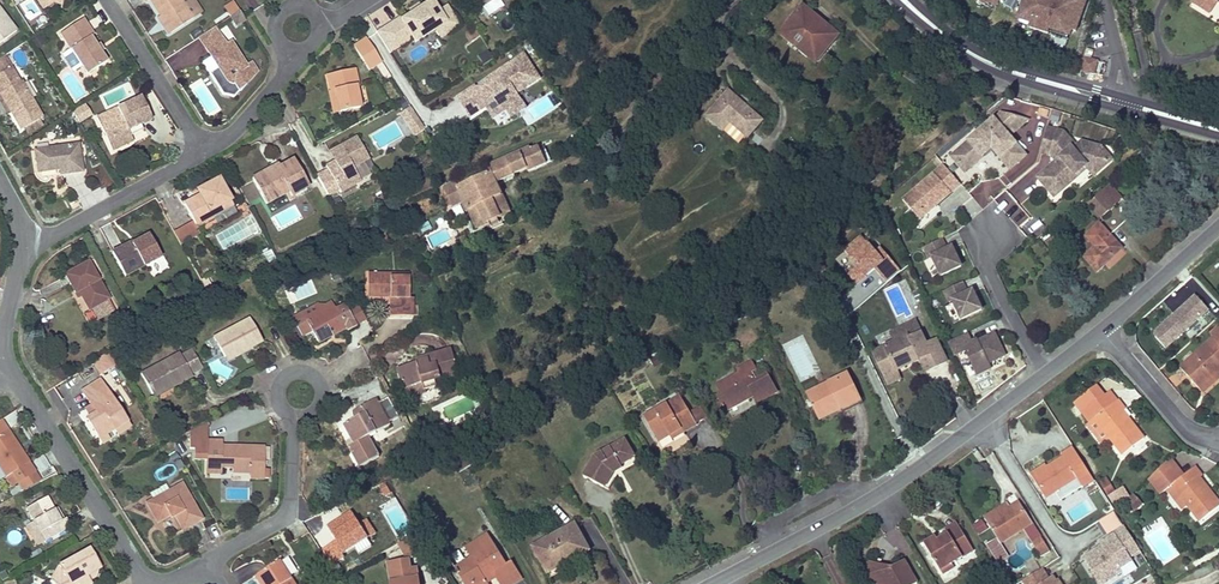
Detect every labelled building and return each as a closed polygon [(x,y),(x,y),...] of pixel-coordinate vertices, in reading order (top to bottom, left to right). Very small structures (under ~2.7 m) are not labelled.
[(44,10),(53,4),(63,6),(64,0),(38,0),(44,10)] [(148,2),(150,0),(161,17),(172,33),(194,19),(182,0),(146,0),(148,2)] [(447,22),(439,11),(432,0),(421,7),(412,14),(402,20),(400,18),(377,33),(387,48),(392,44),(396,50),(413,39),(416,43),(424,37),(447,22)] [(1005,9),(1012,12),(1017,2),(1012,0),(1009,0),(1005,9)] [(1079,0),(1025,0),(1019,20),(1031,24),(1029,28),(1049,35),(1050,30),(1070,37),(1072,31),(1081,3),(1082,1),(1079,0)] [(1218,4),(1218,0),(1193,0),(1192,2),(1209,13),(1211,9),(1216,2),(1218,4)] [(231,18),(240,12),(233,1),(223,7),(231,18)] [(988,2),(985,6),(993,11),(996,8),(988,2)] [(1086,5),(1081,3),(1072,31),(1076,33),(1086,5)] [(412,14),(421,7),(419,4),(409,10),(412,14)] [(447,5),(439,11),(447,22),(424,37),(430,46),(461,26),(447,5)] [(812,19),(815,16),(802,6),(780,34),(815,63),(823,54),(820,51),(833,36),(812,19)] [(17,31),(0,9),(0,45),(17,31)] [(240,12),(231,18),(237,28),(246,21),(245,19),(240,12)] [(838,35),(815,16),(812,19),(833,36),(820,51),(823,54),(838,35)] [(172,33),(161,17),(158,18),(169,36),(172,33)] [(102,53),(98,47),(92,37),(95,36),(84,20),(61,35),(88,75),(108,62),(102,53)] [(751,20),(741,31),(747,37),(757,26),(751,20)] [(1017,24),(1029,28),(1031,24),(1019,20),(1017,24)] [(215,28),(199,39),(206,50),(222,40),(215,28)] [(1069,41),(1070,37),(1050,30),(1049,35),(1069,41)] [(382,63),(367,39),(355,47),(370,71),(382,63)] [(206,50),(212,59),(215,57),(221,67),(219,69),(212,73),(226,94),(237,95),(259,71),(255,65),(248,69),(233,45),(228,48),(222,40),(206,50)] [(102,44),(98,47),(102,53),(106,51),(102,44)] [(396,50),(392,44),(387,48),(391,54),(396,50)] [(483,65),(493,60),(488,51),(478,56),(483,65)] [(522,101),(517,94),(527,88),(526,86),(539,77),(525,56),(501,71),(503,74),(504,76),(495,82),(494,79),(477,90),(476,88),(460,98),(472,117),(487,107),(495,118),(508,109),(522,101)] [(2,94),(12,112),(22,129),(23,128),(27,135),(42,126),(38,120),(43,117),(32,97),(36,95),(29,81),(24,84),(22,81),(20,82),(6,57),(0,60),(0,95),(2,94)] [(215,57),(212,59),(219,69),(221,67),(215,57)] [(1085,57),(1082,70),(1094,73),(1097,60),(1085,57)] [(328,75),(332,92),(335,92),(339,112),(360,108),(356,87),(359,86),(355,69),(328,75)] [(495,82),(504,76),(503,74),(494,79),(495,82)] [(527,88),(540,79),(539,77),(526,86),(527,88)] [(335,92),(332,92),(329,93),(333,114),(339,112),(335,92)] [(728,92),(707,116),(724,131),(731,124),(747,138),(762,122),(728,92)] [(0,95),(0,99),(9,114),(12,112),(2,94),(0,95)] [(143,97),(97,117),(111,151),(133,141),(128,130),(153,119),(143,97)] [(85,105),(73,112),(80,123),(92,115),(85,105)] [(424,128),(411,108),(400,115),(414,137),(426,130),(424,128)] [(981,135),(954,157),(965,171),(992,148),(1010,169),(1025,156),(1009,137),(1028,121),(1004,115),(981,135)] [(1048,128),(1041,153),(1048,155),(1058,158),(1056,164),(1052,168),(1039,178),(1052,195),(1074,177),(1071,173),(1081,165),(1088,164),(1096,173),(1111,161),(1100,149),(1082,143),(1076,148),(1067,138),(1064,133),(1048,128)] [(358,138),(334,150),(339,160),(335,162),(326,167),(340,192),(360,181),(354,168),(369,159),(358,138)] [(38,174),(55,172),(55,168),(59,167),(59,172),(60,176),(83,173),(79,145),(36,150),(38,174)] [(542,155),(538,147),(526,153),(525,150),(518,153),(518,155),(489,170),(490,173),(459,188),(457,183),(442,190),(452,208),(464,203),(477,230),(509,214),(495,185),(527,169),(528,172),(546,163),(542,155)] [(334,150),(330,153),(335,162),(339,160),(334,150)] [(273,167),(253,178),(267,203),(288,190),(292,196),(310,186),(294,159),(279,168),(273,167)] [(1052,195),(1055,198),(1089,170),(1093,176),(1096,173),(1088,164),(1081,165),(1071,173),(1074,177),(1052,195)] [(925,216),(939,204),(961,185),(944,165),(903,200),(911,209),(920,210),(925,216)] [(200,195),(184,204),(193,220),(199,229),(235,209),(219,180),(198,191),(200,195)] [(1110,185),(1095,198),(1108,212),(1122,199),(1110,185)] [(1108,212),(1095,198),(1088,204),(1101,218),(1108,212)] [(920,210),(911,209),(920,220),(925,216),(920,210)] [(178,241),(199,229),(193,220),(173,232),(178,241)] [(1099,226),(1090,233),(1100,244),(1096,248),(1085,258),(1097,272),(1108,262),(1106,259),(1109,256),(1112,258),(1121,249),(1099,226)] [(385,233),(367,240),(372,249),(390,242),(385,233)] [(1090,233),(1086,237),(1096,248),(1100,244),(1090,233)] [(130,246),(128,244),(113,252),(126,277),(162,257),(150,235),(133,244),(130,246)] [(883,246),(876,253),(862,236),(846,250),(860,266),(849,275),(857,284),(878,266),(890,280),(903,269),(883,246)] [(942,240),(924,248),(929,260),(932,258),(941,277),(961,268),(952,248),(947,250),(942,240)] [(268,247),(260,251),(267,264),(274,260),(268,247)] [(587,258),(570,266),(576,277),(593,269),(587,258)] [(66,274),(76,292),(80,290),(83,295),(91,310),(93,308),(108,300),(110,299),(89,261),(66,274)] [(368,272),(367,291),(389,292),(389,297),(389,316),(412,316),(412,298),(408,297),(408,277),(390,277),(390,273),(368,272)] [(963,283),(944,292),(950,303),(953,302),(962,320),(982,311),(973,291),(968,294),(963,283)] [(1208,310),(1194,296),(1156,331),(1156,338),(1166,349),(1169,346),(1208,310)] [(114,311),(108,300),(93,308),(99,319),(114,311)] [(365,319),(357,304),(345,310),(342,304),(334,307),(333,305),(305,320),(317,343),(345,328),(347,332),(355,328),(354,325),(365,319)] [(213,337),(225,359),(242,349),(244,351),(261,341),(248,317),(213,337)] [(895,343),(873,354),(885,378),(896,372),(906,368),(904,365),(910,363),(911,365),(921,361),(927,373),(947,364),(936,341),(926,345),(914,322),(903,328),(908,336),(895,343)] [(903,328),(891,334),(895,343),(908,336),(903,328)] [(1200,390),(1218,373),(1218,371),(1218,370),(1218,330),(1210,337),(1213,339),(1180,368),(1200,390)] [(967,335),(948,344),(954,357),(965,352),(977,376),(991,369),(989,364),(1005,356),(994,335),(972,345),(967,335)] [(140,374),(151,394),(170,384),(172,387),(191,376),(190,374),(201,368),(191,349),(180,355),(178,352),(140,374)] [(242,349),(225,359),(226,361),(244,351),(242,349)] [(405,387),(408,387),(422,382),(425,389),(436,385),(435,380),(458,373),(451,349),(427,357),(429,360),(418,364),(399,370),(405,387)] [(110,351),(94,361),(101,373),(117,364),(110,351)] [(661,355),(651,360),(655,366),(664,361),(661,355)] [(738,374),(716,386),(721,395),(717,397),(725,412),(753,397),(757,403),(777,392),(767,375),(757,380),(752,373),(757,370),(752,361),(736,370),(738,374)] [(896,372),(885,378),(888,386),(900,380),(896,372)] [(806,393),(817,415),(838,404),(841,409),(861,399),(848,373),(806,393)] [(1200,390),(1202,393),(1218,379),(1218,373),(1200,390)] [(90,415),(86,418),(99,438),(105,434),(115,428),(118,433),(129,425),(99,378),(80,390),(90,405),(94,412),(90,415)] [(422,382),(408,387),(410,393),(418,390),(419,393),(425,392),(424,388),(425,389),(422,382)] [(170,384),(151,394),(153,398),(172,387),(170,384)] [(1082,414),(1090,424),(1093,421),(1109,442),(1111,441),(1122,456),(1146,439),(1110,392),(1082,414)] [(660,441),(670,436),(681,429),(683,432),(696,424),(691,415),(680,396),(645,417),(660,441)] [(364,413),(356,417),(343,424),(354,443),(349,445),(361,467),(379,457),(367,436),(390,424),(388,422),(378,403),(375,398),(361,406),(364,413)] [(387,398),(378,403),(388,422),(397,416),(387,398)] [(838,404),(817,415),(819,420),(841,409),(838,404)] [(90,405),(85,408),(90,415),(94,412),(90,405)] [(361,406),(352,411),(356,417),(364,413),(361,406)] [(701,410),(691,415),(696,424),(707,418),(701,410)] [(1093,421),(1090,424),(1086,427),(1102,447),(1109,442),(1093,421)] [(1024,442),(1030,439),(1022,423),(1016,426),(1024,442)] [(17,446),(7,429),(0,433),(0,467),(6,476),(12,472),(19,481),(34,472),(28,462),(25,464),(15,447),(17,446)] [(681,429),(670,436),(672,439),(683,432),(681,429)] [(105,434),(99,438),(103,442),(108,439),(105,434)] [(674,449),(689,441),(686,434),(671,443),(674,449)] [(584,477),(605,488),(610,477),(612,475),(610,476),(608,472),(620,465),(634,457),(624,440),(595,458),(584,477)] [(196,457),(205,457),(205,460),(220,461),(220,467),(232,467),(232,472),(249,473),(249,479),(263,479),(263,447),(238,446),(238,450),(233,450),(233,446),(221,446),(221,442),(205,441),(205,444),(196,444),(196,457)] [(28,462),(17,446),(15,447),(25,464),(28,462)] [(1047,469),(1032,478),(1045,499),(1055,493),(1078,479),(1080,483),(1083,488),(1095,482),(1094,481),(1073,448),(1062,455),(1064,458),(1047,469)] [(468,451),(460,456),(466,466),(475,461),(468,451)] [(466,466),(460,456),(451,461),(458,471),(466,466)] [(1171,459),(1167,463),(1180,479),(1184,476),(1171,459)] [(220,461),(205,460),(205,474),(220,474),(220,467),(220,461)] [(1166,490),(1171,487),(1187,508),(1188,506),(1200,522),(1218,507),(1218,502),(1210,491),(1207,494),(1203,489),(1206,486),(1200,478),(1202,476),(1195,467),(1184,476),(1180,479),(1167,463),(1149,480),(1161,495),(1166,490)] [(610,476),(612,475),(622,468),(620,465),(608,472),(610,476)] [(1030,475),(1032,478),(1047,469),(1045,466),(1030,475)] [(610,477),(605,488),(609,490),(615,479),(610,477)] [(1099,482),(1108,497),(1116,491),(1107,477),(1099,482)] [(1078,479),(1055,493),(1058,497),(1080,483),(1078,479)] [(156,521),(170,514),(172,513),(174,516),(181,529),(200,519),(180,484),(146,503),(156,521)] [(387,484),(380,488),(386,498),(393,494),(387,484)] [(1130,497),(1123,487),(1116,491),(1108,497),(1114,507),(1130,497)] [(1171,487),(1166,490),(1182,511),(1187,508),(1171,487)] [(61,522),(55,510),(48,498),(26,509),(33,522),(44,542),(71,528),(67,519),(65,521),(61,522)] [(1010,509),(987,522),(1000,544),(1032,524),(1019,503),(1010,509)] [(984,519),(987,522),(1010,509),(1008,505),(984,519)] [(58,508),(55,510),(61,522),(65,521),(58,508)] [(359,524),(351,511),(327,525),(337,541),(323,549),(332,564),(344,557),(341,553),(377,532),(369,519),(359,524)] [(1137,569),(1131,559),(1141,552),(1124,526),(1122,527),(1113,513),(1099,522),(1108,536),(1101,541),(1101,545),(1081,558),(1098,583),(1105,583),(1122,573),(1124,577),(1137,569)] [(44,542),(33,522),(26,526),(37,546),(44,542)] [(948,531),(935,539),(937,542),(960,529),(957,524),(947,530),(948,531)] [(533,549),(546,571),(567,559),(569,562),(589,551),(573,525),(533,549)] [(937,542),(935,539),(925,545),(942,575),(953,569),(952,565),(974,552),(960,529),(937,542)] [(466,565),(471,573),(466,577),(470,583),(488,583),(487,582),(494,578),(499,583),(512,583),(521,579),(510,562),(506,564),(487,535),(465,550),(472,561),(466,565)] [(1039,535),(1030,541),(1041,559),(1050,553),(1039,535)] [(59,583),(76,583),(77,583),(78,583),(90,583),(91,583),(89,579),(87,575),(96,570),(100,568),(90,549),(58,566),(66,580),(59,583)] [(567,559),(546,571),(548,574),(569,562),(567,559)] [(1031,574),(1040,568),(1035,559),(1026,565),(1031,574)] [(258,574),(264,583),(296,583),(280,560),(258,574)] [(416,569),(410,570),(408,560),(388,564),(391,583),(418,583),(416,569)] [(917,583),(905,562),(891,569),(870,562),(866,577),(871,583),(916,583),(917,583)] [(456,571),(464,583),(470,583),(466,577),(471,573),(466,565),(456,571)] [(51,580),(54,583),(59,583),(66,580),(58,566),(51,580)] [(96,570),(87,575),(89,579),(94,577),(96,570)] [(1023,582),(1024,583),(1052,583),(1049,579),(1044,570),(1023,582)] [(258,574),(255,576),(260,583),(264,583),(258,574)] [(1052,583),(1062,583),(1057,574),(1049,579),(1052,583)]
